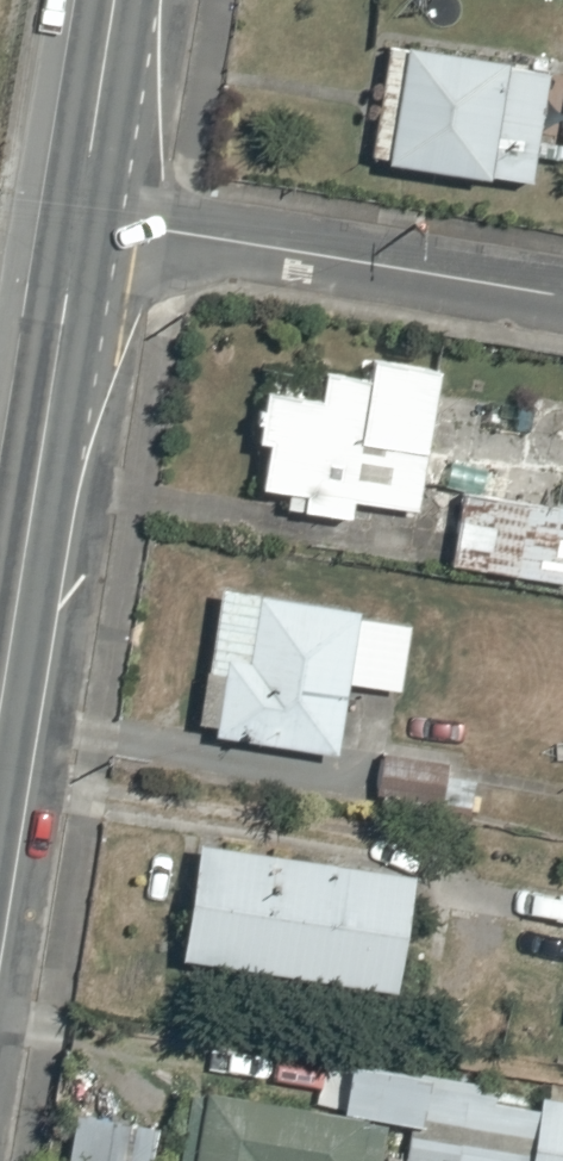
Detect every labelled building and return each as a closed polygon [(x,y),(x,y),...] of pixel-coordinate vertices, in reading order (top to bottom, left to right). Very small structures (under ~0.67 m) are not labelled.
[(556,77),(517,71),(416,53),(396,168),(497,185),(498,181),(537,188),(556,77)] [(329,377),(324,406),(275,399),(268,446),(280,448),(273,494),(315,500),(313,516),(359,523),(361,506),(425,516),(446,373),(373,362),(370,383),(329,377)] [(472,497),(459,567),(562,586),(562,513),(472,497)] [(231,679),(222,738),(342,757),(353,685),(408,694),(418,629),(363,621),(364,615),(228,593),(215,676),(231,679)] [(454,766),(388,757),(383,799),(448,807),(454,766)] [(208,849),(190,964),(402,998),(421,884),(208,849)] [(424,1077),(409,1160),(537,1160),(548,1099),(424,1077)] [(206,1160),(369,1160),(375,1124),(217,1097),(206,1160)] [(548,1099),(537,1160),(562,1160),(562,1102),(548,1099)]
